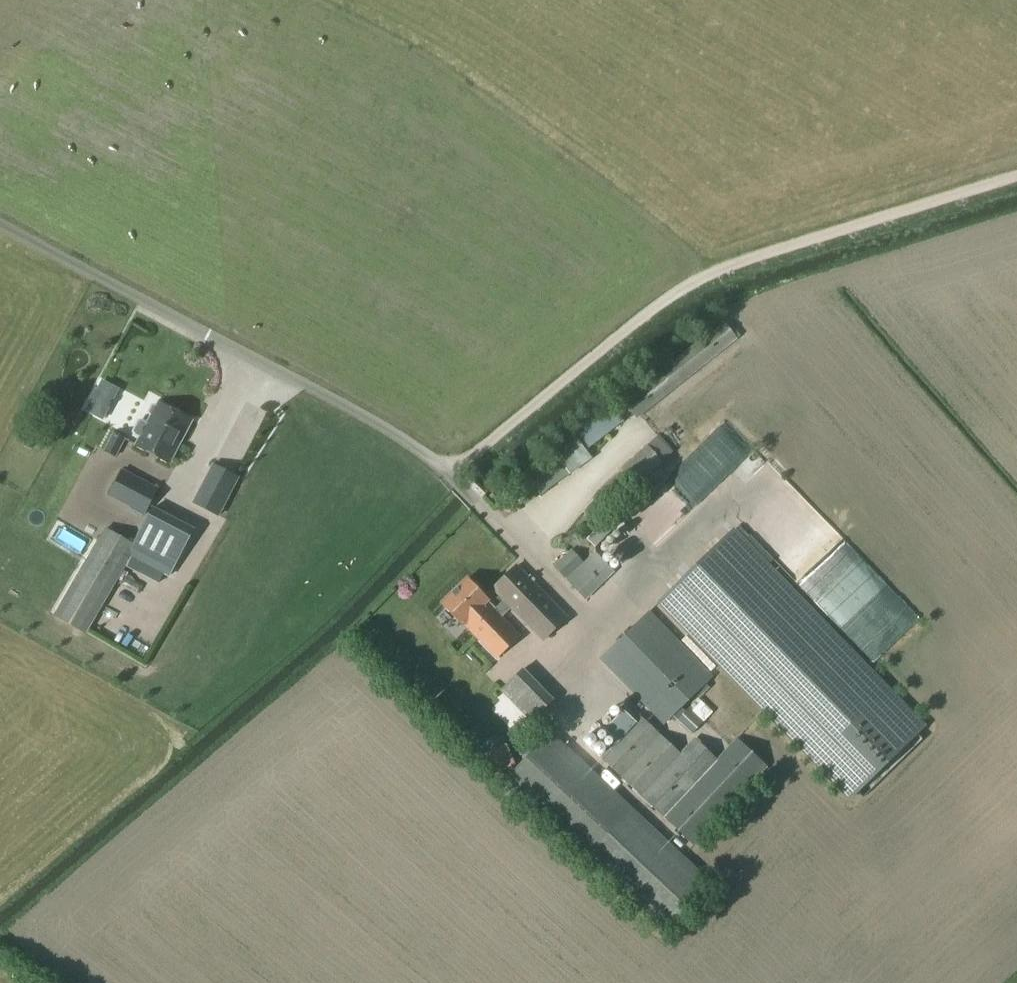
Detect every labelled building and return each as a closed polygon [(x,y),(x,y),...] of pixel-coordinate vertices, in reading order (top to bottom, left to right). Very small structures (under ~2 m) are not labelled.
[(723,323),(624,402),(638,420),(738,340),(723,323)] [(140,421),(134,432),(136,435),(141,438),(136,446),(170,464),(193,421),(159,403),(149,423),(144,420),(140,421)] [(608,405),(576,430),(590,448),(623,423),(608,405)] [(79,439),(95,440),(96,427),(80,426),(79,439)] [(114,434),(105,451),(117,457),(126,440),(114,434)] [(575,438),(565,445),(580,465),(591,458),(575,438)] [(660,439),(625,469),(641,487),(676,457),(660,439)] [(8,478),(20,460),(12,455),(1,473),(8,478)] [(567,472),(556,457),(528,477),(539,492),(567,472)] [(214,465),(194,503),(219,517),(239,479),(214,465)] [(123,469),(108,496),(146,515),(161,489),(123,469)] [(105,529),(54,616),(87,634),(133,557),(170,577),(194,530),(154,509),(136,544),(105,529)] [(613,516),(589,540),(597,548),(621,524),(613,516)] [(926,727),(736,530),(660,604),(850,800),(926,727)] [(571,550),(554,567),(566,579),(584,562),(571,550)] [(600,558),(571,585),(588,601),(616,573),(600,558)] [(467,578),(441,604),(463,627),(465,626),(496,659),(520,638),(502,617),(511,608),(544,643),(568,619),(518,567),(494,590),(505,601),(497,609),(467,578)] [(650,612),(600,660),(665,726),(714,678),(650,612)] [(524,670),(501,693),(533,724),(555,701),(524,670)] [(690,709),(678,722),(693,736),(705,723),(690,709)] [(618,741),(602,758),(693,847),(767,770),(738,742),(718,762),(696,741),(681,756),(642,717),(637,722),(625,711),(607,730),(618,741)] [(549,734),(503,783),(663,934),(709,885),(549,734)]
